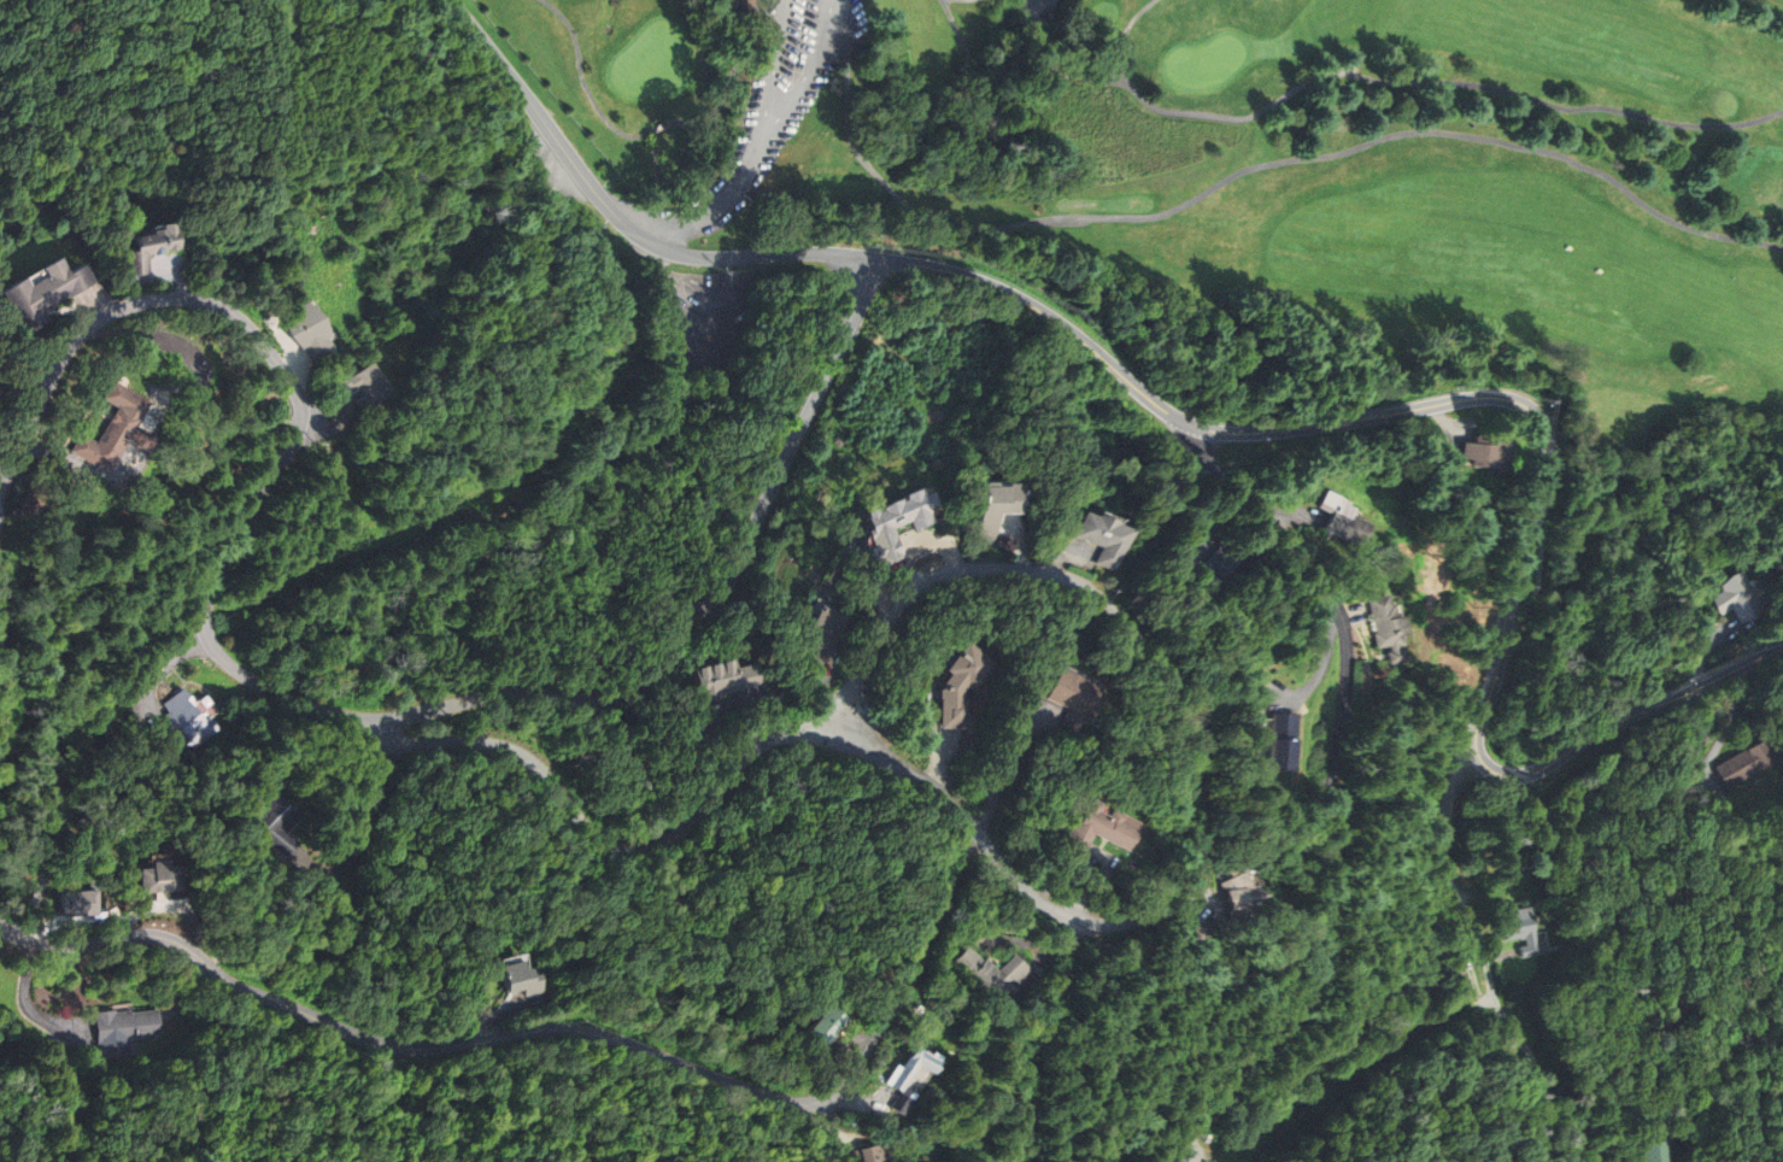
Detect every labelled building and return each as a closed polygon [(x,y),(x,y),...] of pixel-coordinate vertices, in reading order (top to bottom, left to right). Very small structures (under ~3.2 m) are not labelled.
[(722,34),(753,29),(749,0),(716,0),(722,34)] [(149,275),(147,255),(180,251),(177,227),(132,233),(135,252),(123,253),(127,278),(149,275)] [(16,329),(96,290),(83,265),(66,274),(59,260),(0,290),(0,297),(16,329)] [(319,303),(291,313),(309,365),(338,355),(319,303)] [(349,379),(346,374),(328,384),(339,404),(356,395),(366,414),(387,403),(378,387),(387,382),(376,363),(349,379)] [(152,403),(114,381),(103,400),(119,409),(98,445),(81,435),(72,453),(111,475),(130,443),(148,453),(157,438),(139,427),(152,403)] [(1469,443),(1468,468),(1517,470),(1517,435),(1481,434),(1481,443),(1469,443)] [(979,486),(980,542),(995,542),(995,515),(1021,515),(1021,485),(979,486)] [(885,564),(905,558),(895,529),(912,523),(915,532),(935,525),(929,510),(938,507),(932,490),(867,512),(885,564)] [(1324,532),(1365,549),(1375,525),(1354,516),(1359,504),(1326,491),(1319,510),(1331,515),(1324,532)] [(1071,538),(1098,548),(1091,566),(1113,574),(1130,529),(1082,511),(1071,538)] [(1714,617),(1728,612),(1733,625),(1761,614),(1756,601),(1751,603),(1741,578),(1705,593),(1714,617)] [(1375,651),(1387,650),(1389,665),(1409,663),(1404,617),(1399,618),(1396,597),(1369,600),(1375,651)] [(850,619),(824,607),(811,634),(821,639),(813,658),(829,666),(850,619)] [(965,693),(982,692),(982,653),(944,653),(945,730),(966,729),(965,693)] [(761,689),(755,658),(694,670),(699,700),(761,689)] [(1058,726),(1078,734),(1098,686),(1059,669),(1045,701),(1065,710),(1058,726)] [(1298,714),(1269,714),(1269,771),(1298,771),(1298,714)] [(1711,764),(1721,789),(1773,768),(1762,742),(1711,764)] [(1149,824),(1111,811),(1112,807),(1093,801),(1084,825),(1072,821),(1064,844),(1090,853),(1095,838),(1139,852),(1149,824)] [(297,818),(280,802),(252,830),(277,855),(289,844),(280,835),(297,818)] [(138,870),(138,893),(179,893),(179,866),(168,866),(168,861),(150,861),(150,870),(138,870)] [(1251,872),(1223,885),(1243,928),(1259,920),(1254,908),(1265,903),(1251,872)] [(1496,911),(1531,904),(1541,953),(1520,958),(1518,946),(1525,945),(1524,935),(1502,940),(1496,911)] [(986,1006),(999,994),(1005,1000),(1031,974),(1012,955),(993,973),(966,945),(946,965),(986,1006)] [(542,993),(538,967),(527,968),(525,958),(501,961),(506,998),(542,993)] [(822,1051),(849,1021),(830,1005),(804,1034),(822,1051)] [(93,1043),(155,1040),(154,1011),(92,1013),(93,1043)] [(929,1077),(934,1070),(907,1051),(884,1086),(899,1096),(917,1069),(929,1077)] [(900,1099),(886,1099),(886,1113),(900,1113),(900,1099)] [(1642,1145),(1642,1161),(1667,1161),(1667,1145),(1642,1145)] [(876,1146),(852,1149),(854,1161),(878,1161),(876,1146)]
